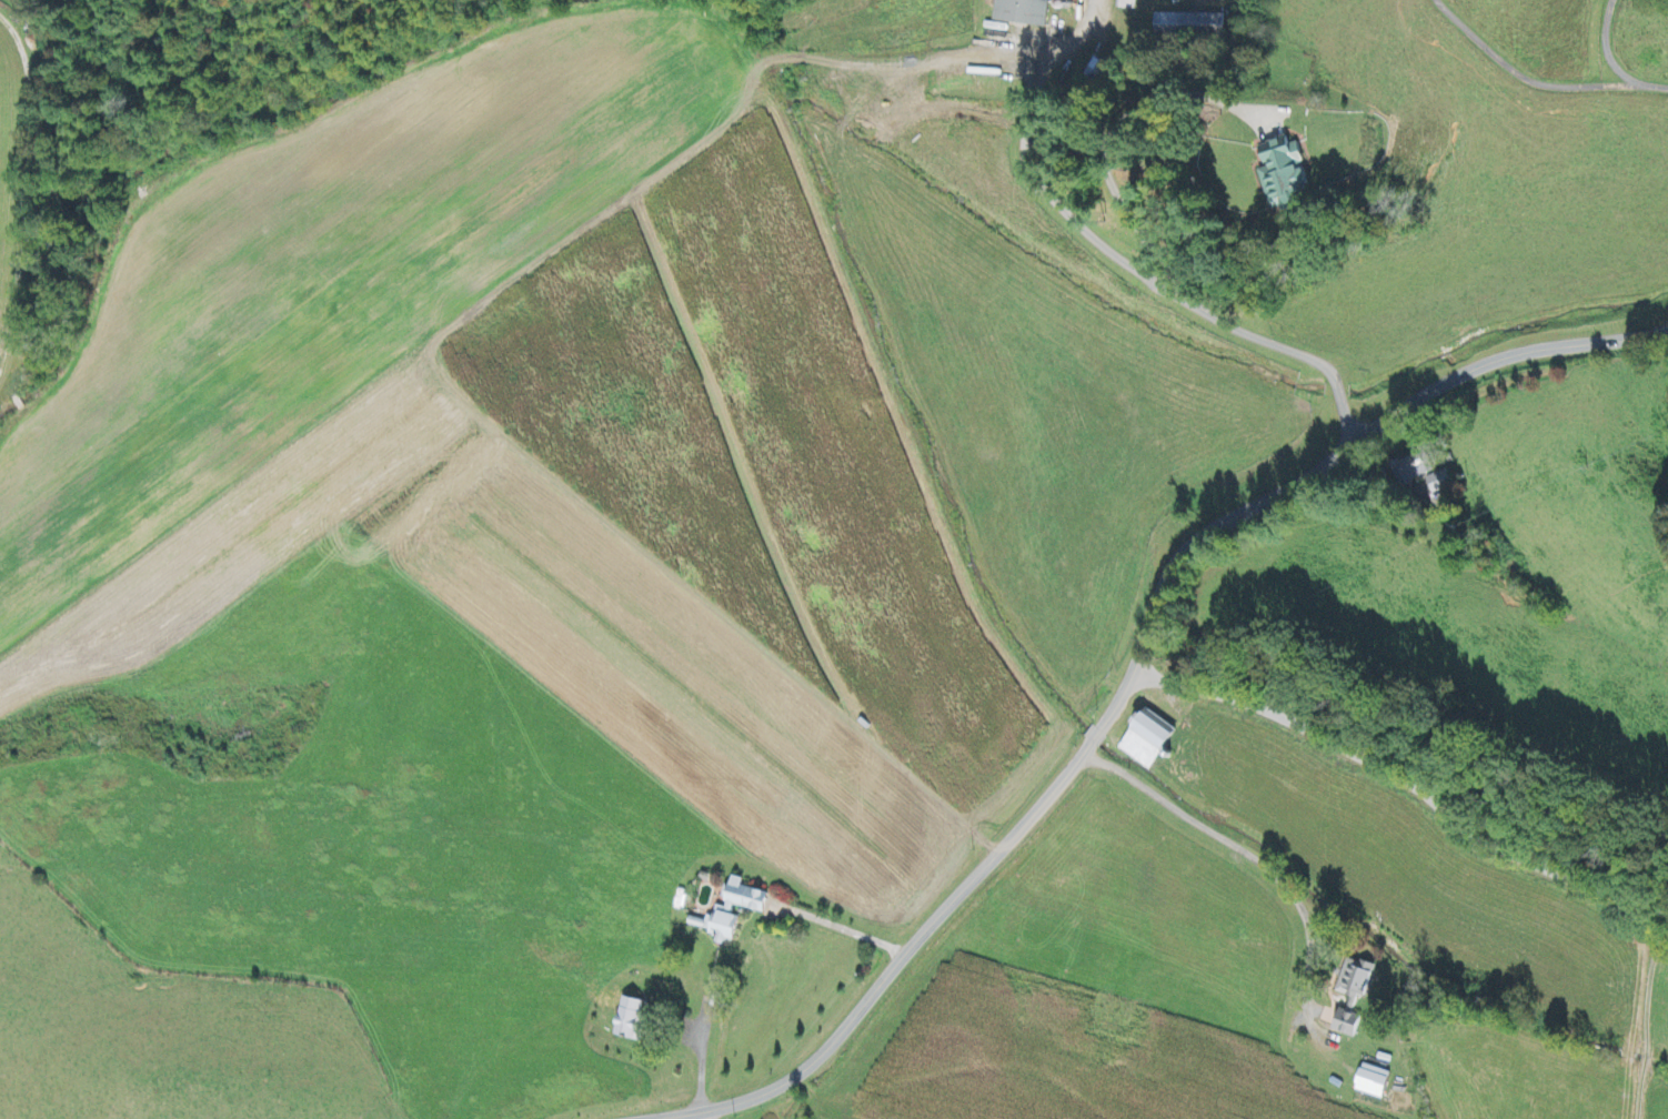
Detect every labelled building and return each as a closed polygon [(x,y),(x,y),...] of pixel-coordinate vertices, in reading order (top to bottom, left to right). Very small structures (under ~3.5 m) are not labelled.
[(999,24),(1051,30),(1055,0),(1002,0),(999,24)] [(1137,12),(1138,0),(1121,0),(1120,11),(1137,12)] [(1159,32),(1172,32),(1172,35),(1197,35),(1197,26),(1206,26),(1205,16),(1159,16),(1159,32)] [(1228,27),(1227,17),(1212,18),(1212,26),(1219,26),(1219,27),(1228,27)] [(1279,211),(1310,203),(1307,193),(1321,189),(1315,168),(1313,169),(1305,143),(1298,145),(1296,137),(1267,146),(1274,168),(1268,170),(1279,211)] [(1434,473),(1423,445),(1411,450),(1414,457),(1390,467),(1399,488),(1434,473)] [(1453,489),(1448,472),(1426,478),(1431,496),(1453,489)] [(1121,750),(1153,773),(1182,733),(1150,710),(1121,750)] [(768,915),(773,895),(745,889),(746,881),(735,878),(733,888),(729,887),(725,909),(718,907),(716,918),(709,917),(708,922),(692,918),(690,928),(718,934),(716,944),(726,946),(727,941),(737,943),(743,918),(733,916),(735,908),(768,915)] [(1338,994),(1352,999),(1347,1012),(1342,1010),(1335,1033),(1358,1041),(1366,1019),(1354,1015),(1361,996),(1368,998),(1379,968),(1350,958),(1338,994)] [(648,1005),(624,998),(614,1037),(638,1043),(648,1005)] [(1394,1075),(1365,1066),(1357,1093),(1386,1102),(1394,1075)]
